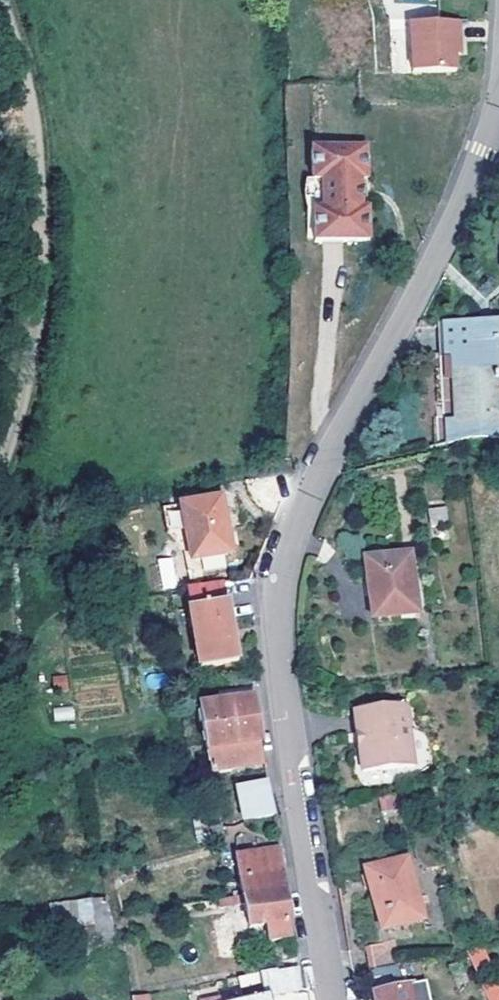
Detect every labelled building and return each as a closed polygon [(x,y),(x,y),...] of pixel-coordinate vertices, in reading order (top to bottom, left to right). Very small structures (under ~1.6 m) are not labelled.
[(408,18),(408,67),(452,67),(452,51),(457,51),(456,18),(408,18)] [(366,149),(312,150),(312,183),(322,182),(322,210),(314,211),(315,243),(370,240),(368,209),(362,209),(361,181),(367,181),(366,149)] [(438,323),(440,356),(455,355),(458,423),(443,424),(444,445),(446,445),(446,444),(466,439),(498,438),(498,391),(498,384),(498,320),(438,323)] [(221,497),(180,505),(191,560),(233,552),(221,497)] [(446,505),(428,508),(430,523),(448,521),(446,505)] [(410,553),(365,559),(373,617),(417,612),(410,553)] [(158,558),(162,588),(177,587),(173,556),(158,558)] [(186,590),(188,607),(226,601),(223,583),(186,590)] [(226,601),(188,607),(199,668),(237,662),(226,601)] [(223,701),(253,696),(252,687),(221,693),(223,701)] [(257,717),(253,696),(223,701),(200,705),(212,771),(264,763),(264,762),(257,717)] [(404,705),(353,711),(355,733),(359,733),(362,747),(357,748),(360,774),(411,768),(404,705)] [(55,707),(55,721),(75,721),(74,707),(55,707)] [(269,797),(267,780),(237,786),(245,821),(272,815),(269,797)] [(406,809),(402,793),(378,799),(381,814),(406,809)] [(270,942),(292,938),(289,921),(278,849),(236,857),(245,902),(235,904),(238,919),(243,919),(245,926),(251,925),(251,928),(266,925),(270,942)] [(406,859),(364,871),(381,932),(423,920),(406,859)] [(106,899),(51,905),(58,956),(51,957),(57,999),(119,999),(106,899)] [(369,948),(374,972),(403,965),(397,942),(369,948)] [(493,968),(483,946),(468,950),(477,971),(493,968)] [(274,973),(261,975),(264,996),(300,989),(297,969),(293,970),(274,973)] [(239,986),(261,983),(259,972),(238,975),(239,986)] [(489,999),(498,999),(498,989),(494,978),(482,983),(489,999)] [(417,999),(429,999),(425,982),(413,985),(417,999)] [(413,985),(375,993),(376,999),(417,999),(413,985)]
